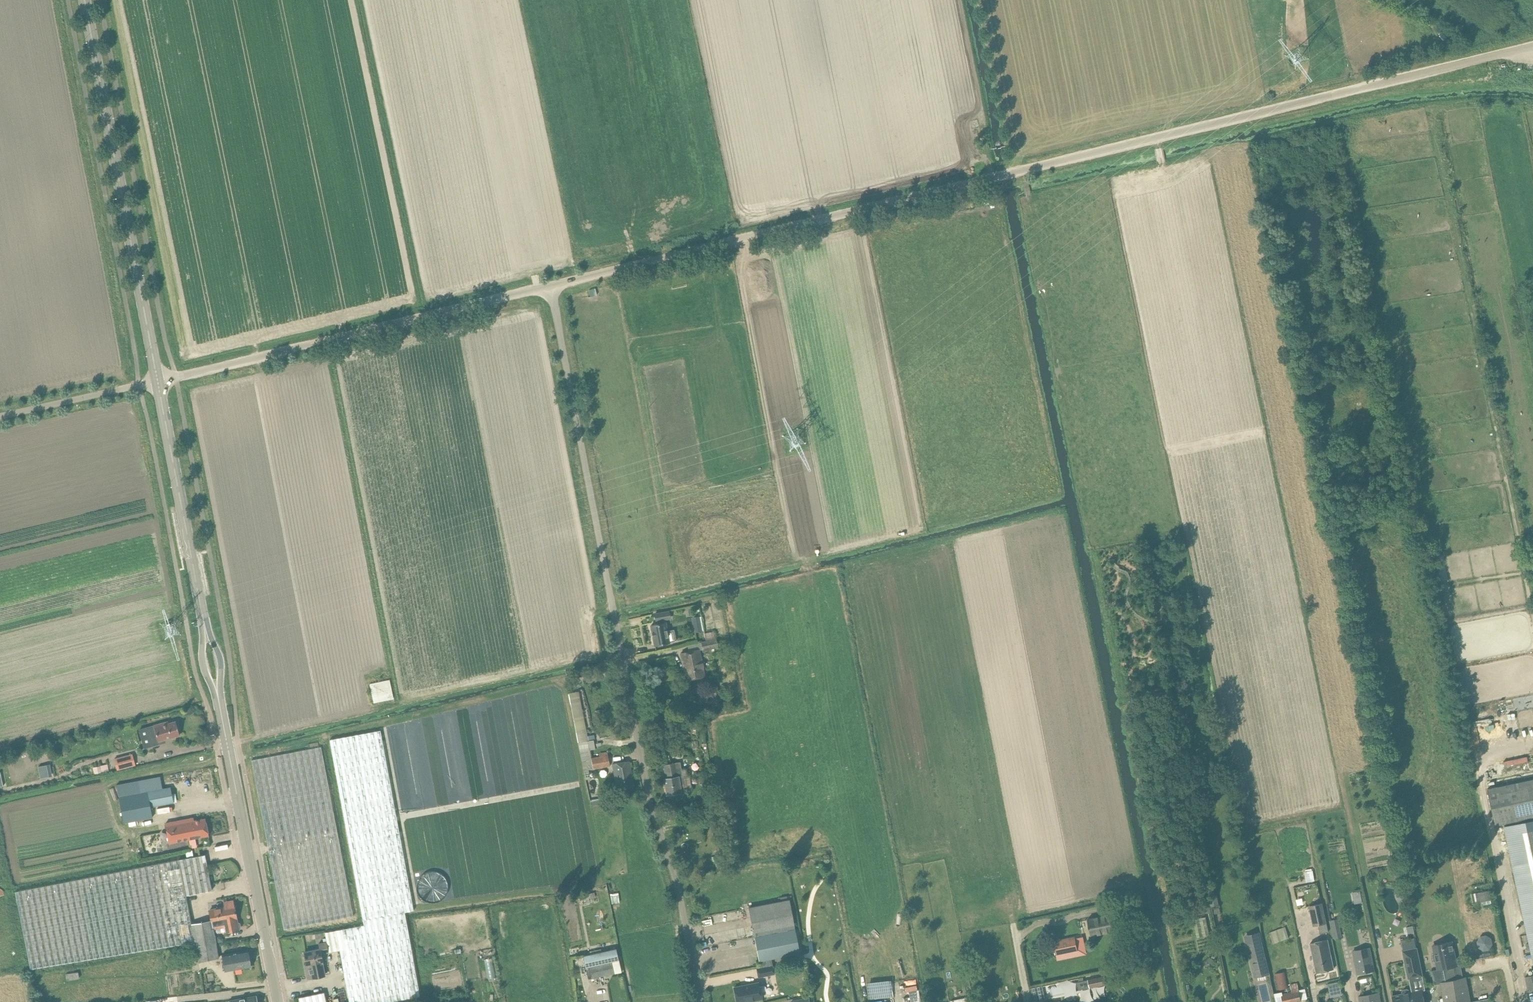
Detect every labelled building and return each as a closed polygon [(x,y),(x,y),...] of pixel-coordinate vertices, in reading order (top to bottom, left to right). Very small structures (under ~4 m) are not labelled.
[(1159,163),(1166,161),(1163,148),(1155,149),(1159,163)] [(1377,533),(1379,547),(1392,545),(1390,531),(1377,533)] [(667,631),(665,623),(664,619),(670,618),(669,611),(655,614),(656,621),(657,620),(657,624),(651,625),(654,645),(676,641),(674,630),(667,631)] [(701,630),(698,615),(690,617),(693,632),(701,630)] [(702,641),(704,651),(719,648),(716,638),(702,641)] [(683,666),(686,680),(705,676),(699,649),(681,653),(682,660),(685,660),(686,666),(683,666)] [(391,685),(369,689),(373,711),(395,707),(391,685)] [(702,694),(699,697),(700,700),(702,702),(706,702),(708,699),(708,696),(705,693),(702,694)] [(580,699),(570,701),(578,742),(588,740),(580,699)] [(179,735),(176,721),(168,723),(168,721),(148,727),(153,745),(160,743),(160,740),(179,735)] [(330,739),(345,822),(396,813),(381,730),(330,739)] [(608,752),(591,755),(590,755),(589,749),(591,749),(589,740),(588,740),(578,742),(585,778),(590,777),(588,769),(610,766),(608,752)] [(669,755),(680,752),(685,752),(683,742),(678,743),(667,746),(669,755)] [(339,840),(338,837),(321,747),(251,760),(269,853),(339,840)] [(136,765),(133,754),(114,758),(117,770),(136,765)] [(1505,766),(1529,762),(1528,756),(1504,760),(1505,766)] [(628,769),(630,768),(629,761),(613,764),(618,791),(634,787),(631,772),(629,772),(628,769)] [(685,791),(682,775),(680,762),(664,764),(666,778),(664,779),(667,795),(681,792),(685,791)] [(38,766),(41,778),(52,776),(50,764),(38,766)] [(101,765),(93,767),(94,774),(102,772),(101,765)] [(1516,775),(1512,774),(1513,772),(1508,771),(1507,778),(1516,779),(1516,775)] [(120,796),(148,791),(163,788),(161,776),(117,784),(120,796)] [(1489,788),(1488,788),(1496,826),(1506,823),(1532,818),(1532,779),(1489,788)] [(163,788),(148,791),(150,807),(174,802),(171,787),(163,788)] [(150,807),(148,791),(120,796),(124,823),(152,817),(150,807)] [(364,925),(406,917),(405,912),(414,910),(396,813),(345,822),(364,925)] [(193,818),(187,819),(189,828),(191,839),(208,835),(205,818),(194,821),(193,818)] [(1506,823),(1506,824),(1504,825),(1530,943),(1526,944),(1527,950),(1531,949),(1532,958),(1532,818),(1506,823)] [(171,843),(191,839),(189,828),(187,819),(167,823),(171,843)] [(339,840),(269,853),(284,929),(354,916),(339,840)] [(205,855),(179,860),(186,895),(212,890),(205,855)] [(195,942),(191,924),(186,895),(179,860),(15,892),(30,969),(195,942)] [(1313,868),(1305,869),(1306,881),(1314,880),(1313,868)] [(1489,890),(1474,892),(1476,902),(1490,899),(1489,890)] [(749,907),(754,934),(794,926),(788,900),(787,896),(780,898),(781,901),(749,907)] [(212,920),(212,921),(223,919),(223,920),(237,917),(233,901),(226,902),(227,907),(210,910),(212,920)] [(1323,903),(1309,906),(1314,927),(1319,926),(1320,934),(1329,932),(1323,903)] [(1140,912),(1133,914),(1138,940),(1145,938),(1140,912)] [(1116,914),(1088,920),(1090,934),(1119,928),(1116,914)] [(1197,937),(1210,934),(1205,916),(1193,919),(1197,937)] [(237,918),(237,917),(223,920),(223,919),(212,921),(213,927),(225,925),(226,932),(238,930),(236,918),(237,918)] [(340,950),(350,1001),(388,1001),(420,996),(406,917),(364,925),(336,930),(340,950)] [(216,944),(213,927),(212,921),(212,920),(191,924),(195,942),(196,948),(216,944)] [(794,926),(754,934),(759,961),(760,960),(771,958),(799,953),(794,926)] [(1286,927),(1270,933),(1274,944),(1290,938),(1286,927)] [(327,942),(328,951),(329,951),(329,952),(340,950),(336,930),(325,932),(327,942)] [(1075,938),(1054,942),(1056,953),(1078,949),(1075,938)] [(1422,990),(1426,989),(1423,976),(1424,976),(1418,947),(1417,947),(1415,938),(1402,941),(1404,950),(1402,950),(1408,979),(1410,979),(1412,992),(1410,992),(1410,990),(1408,989),(1403,990),(1402,992),(1403,994),(1392,996),(1394,1001),(1424,1001),(1422,990)] [(1334,969),(1331,959),(1327,939),(1310,943),(1317,973),(1334,969)] [(1246,944),(1254,978),(1270,974),(1262,940),(1246,944)] [(328,951),(327,942),(318,944),(319,949),(304,952),(307,966),(308,965),(308,969),(306,970),(308,978),(324,975),(320,953),(328,951)] [(1452,942),(1450,942),(1433,946),(1439,969),(1441,968),(1457,965),(1452,942)] [(216,944),(196,948),(198,959),(218,955),(216,944)] [(1374,970),(1369,947),(1353,950),(1358,974),(1374,970)] [(616,948),(587,955),(583,956),(586,967),(588,979),(592,978),(615,973),(621,972),(616,948)] [(226,971),(241,968),(251,966),(248,950),(223,955),(226,971)] [(1103,955),(1095,956),(1096,969),(1105,968),(1103,955)] [(1478,957),(1479,972),(1493,971),(1493,957),(1478,957)] [(774,973),(771,958),(760,960),(762,968),(757,969),(758,977),(774,973)] [(1490,998),(1470,1001),(1465,977),(1462,978),(1459,964),(1457,965),(1441,968),(1444,982),(1441,982),(1445,1001),(1491,1001),(1490,998)] [(78,972),(66,974),(67,981),(79,978),(78,972)] [(1104,976),(1088,979),(1090,988),(1106,984),(1104,976)] [(1339,981),(1328,983),(1330,997),(1342,994),(1339,981)] [(761,998),(758,983),(734,988),(737,1001),(742,1001),(761,998)] [(1275,994),(1277,1001),(1296,1001),(1308,999),(1306,988),(1300,990),(1298,983),(1291,984),(1292,991),(1283,994),(1282,992),(1275,994)] [(1031,988),(1034,1001),(1036,1001),(1045,1000),(1042,986),(1031,988)] [(324,992),(299,998),(300,1001),(327,1001),(324,992)] [(1360,1001),(1381,1001),(1379,992),(1363,996),(1363,998),(1360,999),(1360,1001)]
